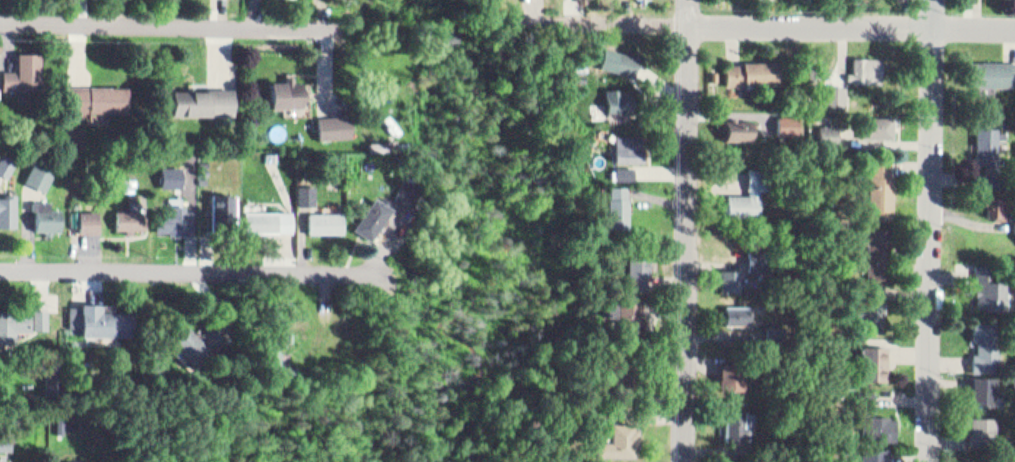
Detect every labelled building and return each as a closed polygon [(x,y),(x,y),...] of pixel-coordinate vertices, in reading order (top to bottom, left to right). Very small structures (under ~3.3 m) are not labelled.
[(641,54),(636,74),(615,67),(620,48),(641,54)] [(18,51),(20,87),(42,87),(40,50),(18,51)] [(884,81),(884,54),(856,53),(856,81),(884,81)] [(971,54),(1014,55),(1014,80),(971,79),(971,54)] [(779,56),(745,58),(746,61),(730,62),(731,84),(780,81),(779,56)] [(712,69),(713,79),(720,78),(719,68),(712,69)] [(275,106),(306,106),(306,82),(275,82),(275,106)] [(131,112),(68,110),(68,84),(132,86),(131,112)] [(235,115),(162,113),(163,90),(236,92),(235,115)] [(617,109),(617,91),(633,91),(633,109),(617,109)] [(754,117),(742,117),(742,109),(722,109),(722,138),(754,138),(754,117)] [(323,138),(353,136),(352,113),(322,116),(323,138)] [(865,136),(865,113),(895,113),(896,136),(865,136)] [(978,121),(977,155),(987,155),(986,179),(1006,179),(1007,125),(997,125),(997,121),(978,121)] [(845,123),(844,142),(821,142),(821,122),(845,123)] [(644,159),(644,134),(614,134),(614,159),(644,159)] [(9,177),(0,172),(0,155),(3,150),(19,159),(9,177)] [(271,151),(271,160),(281,160),(281,151),(271,151)] [(894,217),(896,173),(894,173),(894,154),(872,154),(870,216),(894,217)] [(27,179),(47,188),(58,164),(39,155),(27,179)] [(614,177),(614,165),(633,165),(633,177),(614,177)] [(729,190),(729,214),(763,214),(763,188),(775,188),(776,166),(751,166),(750,191),(729,190)] [(395,198),(414,206),(423,185),(404,177),(395,198)] [(609,182),(609,195),(607,195),(607,225),(628,225),(628,195),(626,195),(626,183),(609,182)] [(302,186),(320,185),(321,203),(303,203),(302,186)] [(986,189),(986,211),(1009,211),(1010,190),(986,189)] [(214,194),(212,228),(231,229),(232,194),(214,194)] [(17,227),(0,226),(0,197),(18,198),(17,227)] [(38,230),(62,229),(61,208),(52,209),(52,201),(37,201),(38,230)] [(372,236),(391,212),(377,201),(358,225),(372,236)] [(159,212),(159,229),(192,229),(192,211),(185,211),(185,203),(176,203),(176,212),(159,212)] [(118,228),(142,228),(143,209),(118,209),(118,228)] [(294,209),(295,228),(248,231),(247,211),(294,209)] [(81,231),(99,231),(99,210),(81,210),(81,231)] [(305,231),(345,231),(345,211),(305,211),(305,231)] [(894,227),(869,226),(868,259),(893,260),(894,227)] [(750,268),(750,248),(769,248),(769,268),(750,268)] [(646,289),(646,272),(650,272),(650,251),(626,251),(627,289),(646,289)] [(977,304),(977,256),(1003,256),(1003,304),(977,304)] [(723,266),(723,289),(742,289),(742,283),(750,283),(750,277),(742,277),(742,266),(723,266)] [(887,280),(886,328),(859,328),(860,280),(887,280)] [(70,305),(69,336),(131,337),(132,309),(101,308),(101,301),(82,300),(81,305),(70,305)] [(616,301),(616,315),(605,314),(605,301),(616,301)] [(34,325),(48,325),(48,303),(33,303),(34,325)] [(726,303),(725,321),(752,321),(752,304),(726,303)] [(639,319),(638,305),(614,308),(615,321),(639,319)] [(0,307),(0,341),(15,341),(15,329),(30,329),(30,307),(0,307)] [(972,367),(972,348),(976,348),(975,332),(972,332),(971,316),(994,316),(995,366),(972,367)] [(214,320),(197,336),(212,352),(229,336),(214,320)] [(185,324),(169,340),(196,368),(212,352),(197,336),(185,324)] [(272,339),(271,378),(300,379),(301,357),(289,357),(290,339),(272,339)] [(889,343),(889,377),(860,378),(859,343),(889,343)] [(57,359),(58,400),(39,400),(38,360),(57,359)] [(629,362),(609,370),(616,389),(636,381),(629,362)] [(970,370),(970,398),(993,397),(992,370),(970,370)] [(726,407),(725,439),(751,440),(751,424),(744,423),(744,407),(726,407)] [(968,412),(967,433),(998,433),(999,412),(968,412)] [(889,444),(897,445),(898,414),(862,414),(861,461),(888,461),(889,444)] [(58,431),(57,415),(66,415),(66,430),(58,431)] [(635,421),(635,425),(639,425),(638,446),(635,446),(635,455),(594,455),(595,439),(610,440),(610,420),(635,421)] [(17,448),(0,448),(0,424),(18,424),(17,448)] [(10,454),(9,461),(0,461),(0,453),(10,454)]
